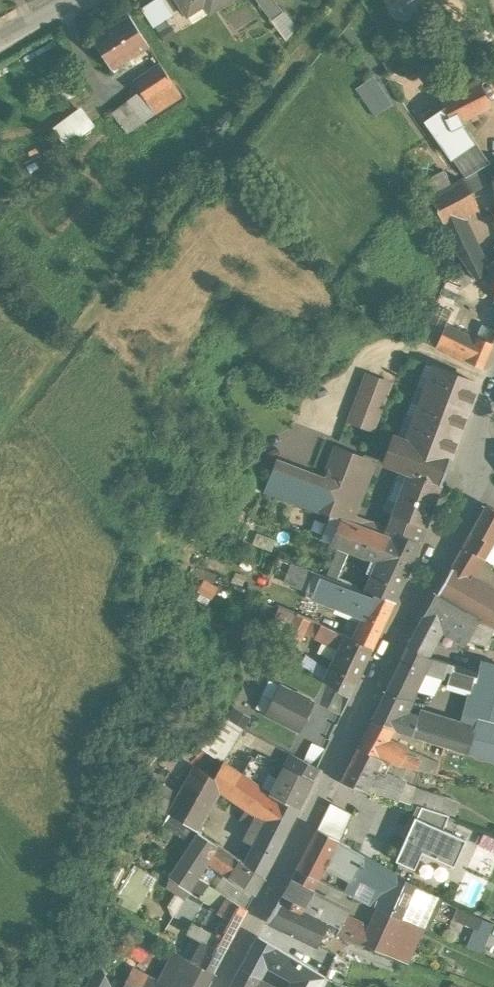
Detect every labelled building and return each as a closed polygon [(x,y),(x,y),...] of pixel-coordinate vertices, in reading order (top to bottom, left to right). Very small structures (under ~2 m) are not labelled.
[(141,9),(153,29),(172,17),(162,0),(156,0),(141,9)] [(187,17),(212,1),(218,9),(232,0),(176,0),(187,17)] [(264,12),(276,3),(274,0),(255,0),(264,12)] [(276,3),(264,12),(271,22),(283,13),(276,3)] [(129,17),(91,40),(111,71),(149,48),(129,17)] [(162,67),(135,85),(140,93),(146,102),(173,84),(162,67)] [(442,103),(441,102),(439,103),(444,111),(425,124),(450,160),(470,145),(458,128),(461,127),(458,122),(486,108),(486,107),(487,107),(485,102),(493,98),(493,75),(476,84),(442,103)] [(373,76),(355,88),(374,116),(392,103),(373,76)] [(173,84),(146,102),(154,114),(181,97),(173,84)] [(140,93),(111,115),(126,134),(142,122),(154,114),(146,102),(140,93)] [(52,128),(68,148),(96,125),(79,105),(52,128)] [(474,155),(458,167),(465,177),(466,179),(479,171),(487,166),(487,164),(482,167),(474,155)] [(488,184),(479,171),(466,179),(462,181),(469,194),(488,184)] [(443,172),(422,183),(429,198),(448,187),(450,186),(443,172)] [(469,194),(462,181),(450,186),(448,187),(463,213),(476,207),(469,194)] [(490,273),(465,222),(464,215),(463,213),(448,187),(429,198),(443,224),(443,226),(447,235),(454,250),(467,268),(475,280),(489,274),(490,273)] [(481,214),(493,234),(493,211),(481,214)] [(443,226),(434,230),(438,239),(447,235),(443,226)] [(475,280),(467,268),(461,273),(467,283),(473,281),(475,280)] [(473,281),(480,293),(493,285),(493,284),(489,274),(475,280),(473,281)] [(480,293),(489,310),(493,302),(493,285),(480,293)] [(481,324),(475,337),(492,345),(493,341),(493,302),(489,310),(489,311),(481,324)] [(452,312),(436,305),(420,340),(436,347),(445,327),(452,312)] [(445,327),(436,347),(482,369),(492,345),(475,337),(473,341),(445,327)] [(479,384),(434,368),(406,442),(394,438),(384,464),(397,469),(397,468),(409,473),(441,485),(479,384)] [(378,381),(367,377),(358,399),(369,403),(378,381)] [(389,385),(378,381),(369,403),(380,408),(389,385)] [(358,399),(354,410),(376,419),(380,408),(369,403),(358,399)] [(376,419),(354,410),(349,422),(372,430),(376,419)] [(334,450),(322,485),(309,481),(300,506),(340,521),(349,524),(371,464),(334,450)] [(309,481),(311,476),(277,463),(266,493),(300,506),(309,481)] [(441,485),(409,473),(394,515),(401,518),(425,527),(441,485)] [(486,506),(464,546),(481,557),(492,563),(493,560),(493,510),(486,506)] [(329,517),(321,540),(331,544),(340,521),(329,517)] [(425,527),(401,518),(395,534),(403,537),(420,543),(425,527)] [(349,524),(340,521),(331,544),(378,562),(385,555),(395,559),(403,537),(395,534),(392,540),(349,524)] [(395,559),(385,555),(378,562),(366,592),(394,603),(408,573),(420,543),(403,537),(395,559)] [(464,546),(452,568),(469,578),(481,557),(464,546)] [(452,568),(439,591),(437,594),(480,619),(479,620),(493,628),(493,593),(469,578),(452,568)] [(332,581),(312,573),(294,616),(316,624),(327,596),(332,581)] [(348,587),(332,581),(327,596),(338,602),(342,604),(348,587)] [(393,604),(348,587),(342,604),(341,607),(340,608),(367,618),(384,624),(393,604)] [(480,619),(437,594),(424,616),(439,625),(466,641),(477,623),(478,621),(479,620),(480,619)] [(424,616),(408,648),(424,656),(430,644),(439,625),(424,616)] [(384,624),(367,618),(361,632),(377,638),(384,624)] [(489,627),(477,623),(466,641),(485,647),(489,627)] [(341,636),(320,626),(314,638),(328,644),(335,648),(341,636)] [(361,632),(359,632),(356,642),(372,649),(377,638),(361,632)] [(335,648),(328,644),(324,654),(336,659),(346,638),(341,636),(335,648)] [(336,659),(331,670),(357,682),(372,649),(356,642),(346,638),(336,659)] [(408,648),(378,708),(405,717),(414,700),(415,690),(424,671),(430,659),(424,656),(408,648)] [(479,672),(431,658),(430,659),(424,671),(440,676),(444,677),(448,663),(479,672)] [(481,662),(479,672),(478,676),(468,717),(488,722),(493,698),(493,667),(481,662)] [(331,670),(325,683),(350,698),(357,682),(331,670)] [(440,676),(424,671),(415,690),(431,695),(440,676)] [(270,681),(259,702),(270,707),(280,686),(270,681)] [(313,703),(280,686),(270,707),(266,714),(299,731),(313,703)] [(405,717),(378,708),(372,722),(401,731),(415,735),(419,721),(405,717)] [(474,729),(422,713),(419,721),(415,735),(466,752),(466,751),(467,751),(474,729)] [(222,717),(207,740),(209,740),(203,751),(223,763),(243,730),(222,717)] [(401,731),(372,722),(371,723),(365,734),(358,749),(390,762),(396,765),(404,745),(396,742),(401,731)] [(467,751),(493,760),(493,726),(477,722),(474,729),(467,751)] [(415,750),(404,745),(396,765),(407,768),(411,759),(415,750)] [(358,749),(351,760),(342,779),(342,780),(342,781),(359,788),(360,788),(376,793),(384,773),(390,762),(358,749)] [(274,770),(249,758),(240,774),(244,776),(271,795),(278,781),(271,777),(274,770)] [(319,768),(298,758),(291,772),(312,781),(319,768)] [(417,762),(411,759),(407,768),(414,770),(417,762)] [(422,764),(417,762),(414,770),(417,772),(418,769),(420,769),(422,764)] [(240,774),(223,763),(213,779),(222,786),(268,815),(277,799),(271,795),(244,776),(240,774)] [(213,779),(196,768),(169,814),(196,831),(222,786),(213,779)] [(291,772),(284,768),(278,781),(271,795),(277,799),(298,809),(312,781),(291,772)] [(405,782),(384,773),(376,793),(409,803),(409,802),(413,789),(404,786),(405,782)] [(446,797),(414,788),(413,789),(409,802),(441,812),(446,797)] [(450,799),(446,797),(441,812),(455,816),(457,808),(451,806),(453,800),(449,799),(450,799)] [(268,816),(243,863),(264,877),(298,809),(277,799),(268,815),(268,816)] [(330,807),(317,830),(340,843),(353,820),(330,807)] [(422,808),(417,819),(443,830),(449,817),(422,808)] [(443,830),(417,819),(398,862),(414,869),(421,852),(455,867),(467,841),(443,830)] [(340,843),(317,830),(296,869),(318,880),(324,868),(325,869),(327,864),(353,878),(363,858),(364,856),(352,849),(349,848),(340,843)] [(198,835),(169,878),(188,891),(206,863),(217,845),(198,835)] [(263,879),(217,845),(206,863),(254,895),(263,879)] [(394,875),(363,858),(353,878),(386,895),(387,895),(408,905),(414,889),(415,886),(394,875)] [(137,912),(155,880),(134,868),(115,900),(137,912)] [(318,880),(296,869),(279,901),(300,912),(302,908),(341,926),(346,917),(348,913),(311,893),(318,880)] [(218,896),(200,885),(193,894),(211,906),(214,907),(218,896)] [(408,905),(403,916),(415,921),(426,893),(414,889),(408,905)] [(433,895),(426,893),(415,921),(413,925),(431,929),(444,900),(433,895)] [(408,905),(387,895),(382,906),(403,916),(408,905)] [(227,897),(219,910),(225,914),(233,901),(227,897)] [(214,935),(209,945),(202,942),(192,961),(213,972),(247,909),(233,901),(225,914),(214,935)] [(300,912),(279,901),(268,920),(318,945),(327,924),(300,912)] [(211,906),(199,927),(214,935),(225,914),(219,910),(214,907),(211,906)] [(403,916),(382,906),(380,910),(401,920),(403,916)] [(460,908),(455,918),(484,932),(489,922),(460,908)] [(380,910),(372,927),(365,945),(398,959),(411,931),(398,927),(401,920),(380,910)] [(372,927),(346,917),(341,926),(340,928),(338,932),(365,945),(372,927)] [(199,927),(192,923),(186,933),(202,942),(209,945),(214,935),(199,927)] [(258,936),(240,969),(259,977),(259,978),(260,977),(267,965),(266,965),(268,962),(272,964),(270,967),(294,980),(290,986),(319,986),(325,977),(258,936)] [(158,986),(206,986),(213,972),(192,961),(175,952),(158,982),(160,983),(158,986)] [(98,968),(88,986),(109,986),(98,968)] [(258,979),(259,978),(259,977),(240,969),(231,986),(274,986),(258,979)] [(160,983),(158,982),(146,976),(140,986),(158,986),(160,983)]
